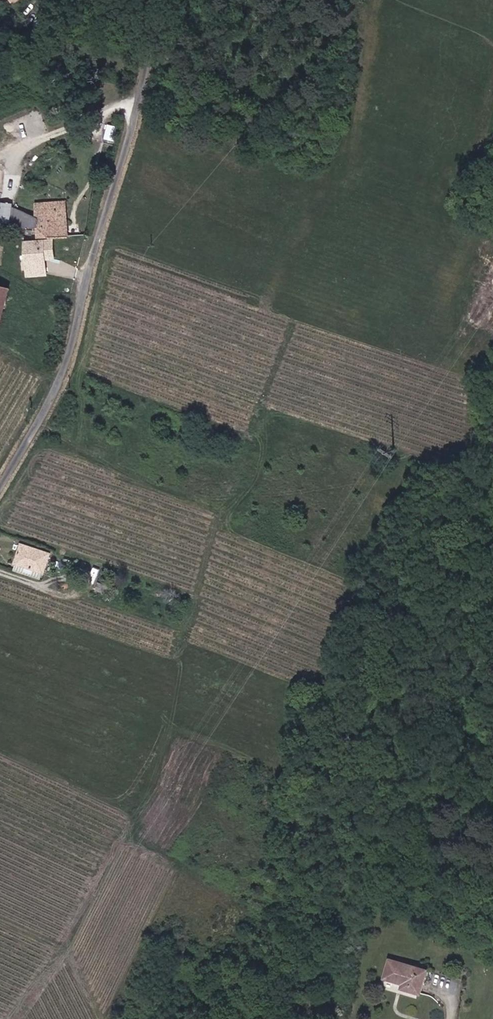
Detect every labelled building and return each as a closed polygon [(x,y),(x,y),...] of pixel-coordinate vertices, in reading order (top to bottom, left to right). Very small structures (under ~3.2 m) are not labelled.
[(51,189),(52,199),(62,198),(62,188),(51,189)] [(35,199),(35,212),(13,203),(11,223),(38,225),(51,226),(52,234),(67,234),(62,198),(52,199),(35,199)] [(51,226),(38,225),(38,235),(49,234),(52,234),(51,226)] [(41,244),(49,244),(49,234),(38,235),(31,235),(30,267),(41,267),(41,257),(41,244)] [(48,257),(49,244),(41,244),(41,257),(48,257)] [(46,578),(54,552),(25,543),(18,569),(46,578)] [(102,580),(100,587),(112,591),(114,584),(102,580)] [(391,959),(386,977),(403,982),(402,989),(419,994),(427,969),(391,959)]
